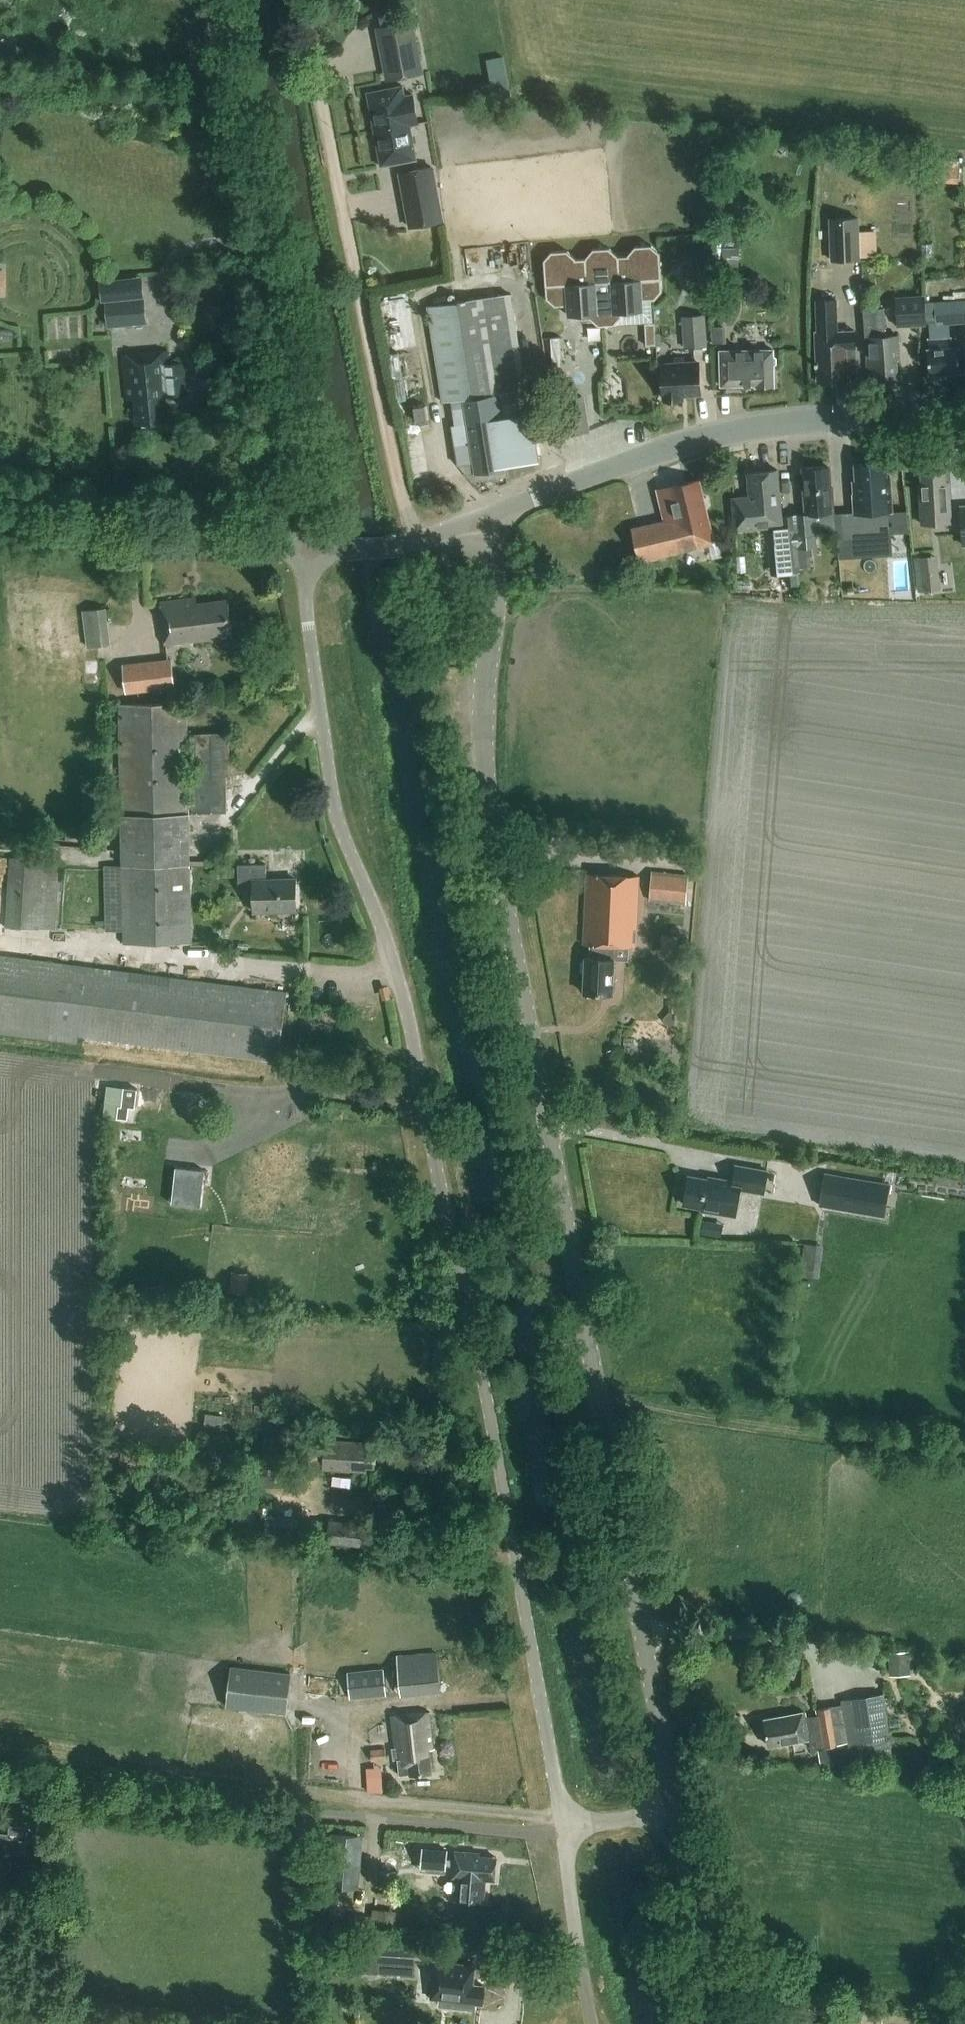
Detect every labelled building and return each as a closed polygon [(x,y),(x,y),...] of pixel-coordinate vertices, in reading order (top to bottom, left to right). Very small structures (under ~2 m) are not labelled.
[(414,20),(376,27),(384,68),(396,65),(399,78),(424,73),(414,20)] [(376,132),(410,125),(419,124),(413,93),(405,95),(404,90),(369,97),(376,132)] [(417,159),(410,125),(376,132),(382,165),(417,159)] [(410,227),(442,221),(431,166),(412,170),(400,172),(410,227)] [(959,167),(934,167),(934,181),(959,181),(959,167)] [(859,217),(829,218),(831,260),(861,259),(859,217)] [(876,230),(860,231),(861,257),(877,257),(876,230)] [(653,296),(661,287),(657,248),(648,241),(632,242),(625,251),(625,252),(615,252),(606,244),(590,245),(583,254),(583,255),(573,256),(573,255),(564,247),(548,249),(541,257),(545,296),(554,303),(566,302),(567,312),(589,310),(589,315),(598,323),(614,322),(621,313),(621,308),(642,307),(641,297),(653,296)] [(723,269),(739,269),(739,257),(723,257),(723,269)] [(510,294),(429,306),(444,402),(465,399),(468,422),(452,425),(458,465),(474,462),(476,471),(504,467),(504,464),(519,461),(508,392),(515,391),(525,389),(510,294)] [(926,325),(924,294),(896,296),(898,326),(926,325)] [(144,297),(105,300),(107,328),(146,324),(144,297)] [(819,381),(857,379),(855,331),(838,331),(836,299),(817,300),(818,332),(816,333),(819,381)] [(884,327),(883,316),(883,307),(876,308),(875,299),(863,300),(865,328),(868,368),(875,368),(876,378),(879,377),(881,380),(887,380),(890,377),(899,376),(897,359),(900,359),(899,335),(885,336),(884,327)] [(934,301),(935,325),(964,323),(964,299),(934,301)] [(49,312),(50,335),(80,334),(80,311),(49,312)] [(684,347),(707,346),(705,314),(682,315),(684,347)] [(653,322),(644,322),(646,344),(655,343),(653,322)] [(930,374),(961,372),(959,347),(953,347),(952,337),(928,339),(928,348),(930,374)] [(774,385),(774,364),(777,363),(777,357),(773,355),(773,350),(719,351),(720,385),(757,384),(757,386),(774,385)] [(186,394),(184,373),(183,362),(169,363),(168,352),(124,356),(128,399),(135,399),(137,423),(167,420),(165,396),(186,394)] [(700,358),(687,359),(685,359),(684,356),(674,357),(675,360),(663,360),(665,399),(684,398),(684,395),(702,393),(700,358)] [(531,415),(519,417),(515,391),(508,392),(519,461),(519,463),(539,460),(539,459),(538,459),(531,415)] [(556,399),(562,435),(588,431),(582,395),(556,399)] [(416,421),(426,419),(424,404),(414,406),(416,421)] [(922,524),(951,522),(948,482),(946,482),(945,460),(936,460),(933,458),(928,459),(926,461),(922,461),(923,483),(920,483),(922,524)] [(892,510),(890,476),(887,476),(887,462),(855,463),(856,481),(854,481),(854,494),(853,494),(854,512),(841,512),(842,541),(863,540),(863,534),(889,532),(888,510),(892,510)] [(805,513),(795,514),(800,571),(802,571),(801,567),(811,566),(809,554),(819,553),(814,513),(835,511),(833,484),(830,484),(828,466),(804,468),(806,486),(803,486),(805,513)] [(786,548),(789,572),(790,579),(799,578),(799,571),(800,571),(795,514),(783,515),(778,470),(748,473),(750,496),(732,497),(736,531),(770,528),(772,550),(786,548)] [(640,561),(716,542),(712,530),(706,508),(709,505),(707,498),(704,497),(700,481),(658,490),(665,520),(631,529),(640,561)] [(940,586),(938,552),(917,553),(918,587),(940,586)] [(218,634),(231,633),(227,600),(196,604),(195,599),(163,603),(167,646),(219,640),(218,634)] [(87,647),(110,644),(106,607),(82,610),(87,647)] [(175,687),(171,658),(123,664),(126,693),(175,687)] [(230,775),(229,732),(190,733),(191,803),(188,803),(186,703),(118,704),(123,943),(191,942),(189,813),(227,812),(226,775),(230,775)] [(10,858),(5,926),(55,929),(60,861),(10,858)] [(254,911),(296,910),(295,878),(266,879),(266,864),(238,865),(239,888),(253,888),(254,911)] [(650,900),(686,903),(688,874),(652,871),(650,900)] [(636,945),(639,877),(586,875),(583,943),(590,944),(589,957),(586,957),(585,979),(581,979),(581,989),(585,989),(584,992),(613,994),(614,959),(613,959),(613,944),(636,945)] [(0,954),(0,1033),(178,1056),(179,1049),(278,1061),(287,990),(0,954)] [(141,1084),(140,1102),(160,1104),(162,1089),(154,1089),(155,1086),(141,1084)] [(172,1165),(169,1198),(192,1200),(195,1167),(172,1165)] [(702,1210),(736,1216),(740,1189),(764,1193),(768,1171),(736,1165),(734,1181),(718,1178),(718,1181),(689,1176),(684,1205),(702,1208),(702,1210)] [(825,1172),(819,1205),(884,1216),(889,1183),(825,1172)] [(795,1275),(812,1277),(816,1243),(800,1241),(795,1275)] [(375,1467),(376,1448),(368,1447),(368,1442),(325,1440),(325,1445),(308,1444),(307,1464),(323,1465),(323,1469),(367,1471),(367,1466),(375,1467)] [(254,1481),(294,1484),(295,1470),(263,1467),(262,1469),(254,1469),(254,1481)] [(315,1540),(326,1541),(326,1542),(361,1546),(364,1524),(317,1519),(315,1540)] [(441,1687),(439,1648),(394,1650),(395,1689),(441,1687)] [(889,1652),(890,1675),(911,1673),(909,1651),(889,1652)] [(286,1713),(291,1673),(231,1665),(226,1706),(286,1713)] [(386,1695),(384,1668),(347,1671),(350,1698),(386,1695)] [(811,1749),(839,1744),(848,1742),(841,1705),(832,1707),(832,1706),(817,1709),(818,1715),(806,1717),(805,1712),(764,1719),(769,1745),(810,1738),(811,1749)] [(429,1749),(435,1749),(431,1713),(393,1717),(399,1775),(409,1774),(409,1775),(431,1772),(429,1749)] [(834,1764),(849,1762),(846,1745),(831,1748),(834,1764)] [(371,1760),(385,1759),(385,1749),(370,1750),(371,1760)] [(381,1787),(380,1764),(366,1764),(367,1787),(381,1787)] [(43,1842),(28,1840),(29,1828),(10,1826),(9,1839),(0,1838),(0,1858),(41,1862),(43,1842)] [(359,1888),(363,1835),(331,1833),(327,1885),(359,1888)] [(457,1850),(454,1876),(459,1877),(457,1898),(484,1901),(486,1879),(495,1880),(497,1857),(480,1855),(481,1852),(457,1850)] [(397,1926),(398,1906),(370,1905),(370,1925),(397,1926)] [(366,1971),(414,1974),(416,1944),(368,1941),(366,1971)] [(435,1961),(431,1998),(439,1999),(439,2005),(475,2009),(476,2003),(482,2004),(484,1985),(472,1984),(474,1965),(435,1961)]
